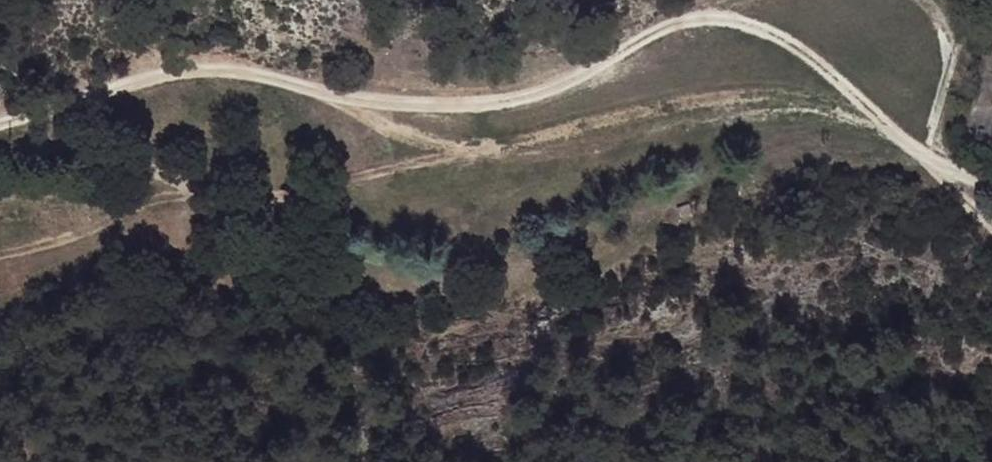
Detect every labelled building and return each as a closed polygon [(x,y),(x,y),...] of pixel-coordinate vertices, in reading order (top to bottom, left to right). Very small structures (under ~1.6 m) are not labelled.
[(677,206),(681,217),(692,214),(688,203),(677,206)]
